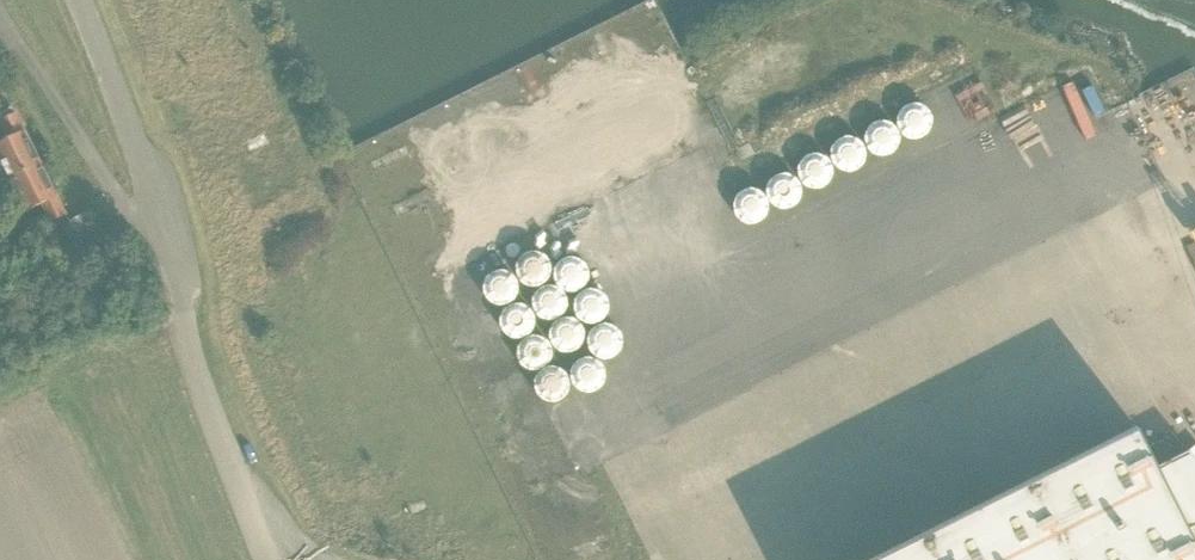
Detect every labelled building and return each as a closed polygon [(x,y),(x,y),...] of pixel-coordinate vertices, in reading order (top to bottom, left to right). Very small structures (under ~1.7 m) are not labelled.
[(41,162),(16,111),(14,111),(12,106),(0,112),(0,113),(11,136),(0,141),(0,156),(0,157),(0,177),(1,180),(9,176),(10,177),(41,162)] [(41,162),(10,177),(26,209),(43,200),(52,219),(65,212),(41,162)] [(86,253),(90,261),(109,251),(87,211),(64,224),(78,250),(83,247),(86,253)] [(1169,426),(1168,427),(1173,434),(1154,443),(1154,442),(1152,443),(1163,464),(1158,467),(1140,430),(881,559),(1194,559),(1194,458),(1169,426)]
